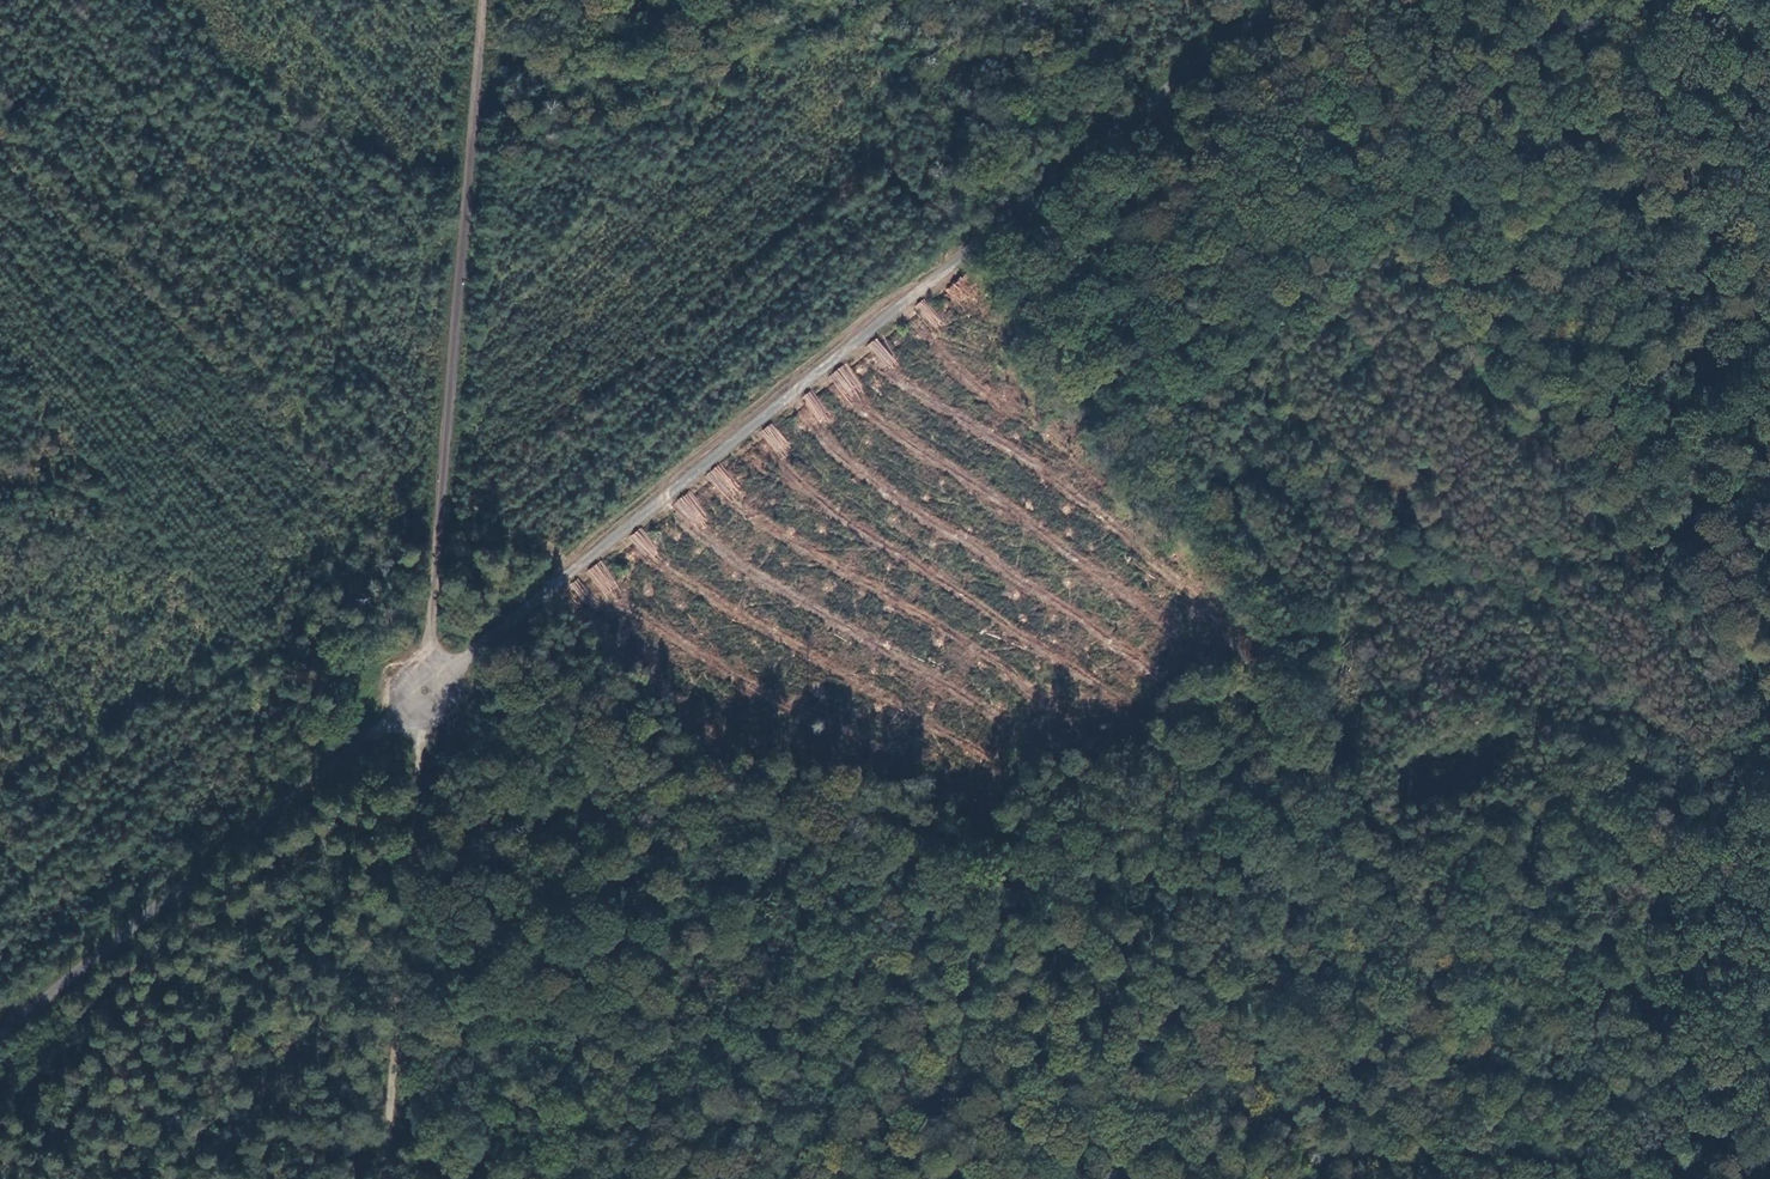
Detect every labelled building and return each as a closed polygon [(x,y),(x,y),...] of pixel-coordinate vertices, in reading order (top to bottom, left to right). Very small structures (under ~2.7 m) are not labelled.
[(867,345),(886,368),(895,361),(876,338),(867,345)] [(844,364),(830,375),(847,397),(861,386),(844,364)] [(814,390),(804,394),(813,419),(824,415),(814,390)] [(771,422),(760,432),(781,458),(792,448),(771,422)] [(687,493),(675,503),(688,519),(700,509),(687,493)] [(643,528),(631,533),(642,556),(654,551),(643,528)] [(599,561),(588,570),(601,587),(613,579),(599,561)] [(580,601),(590,593),(577,578),(568,586),(580,601)]
